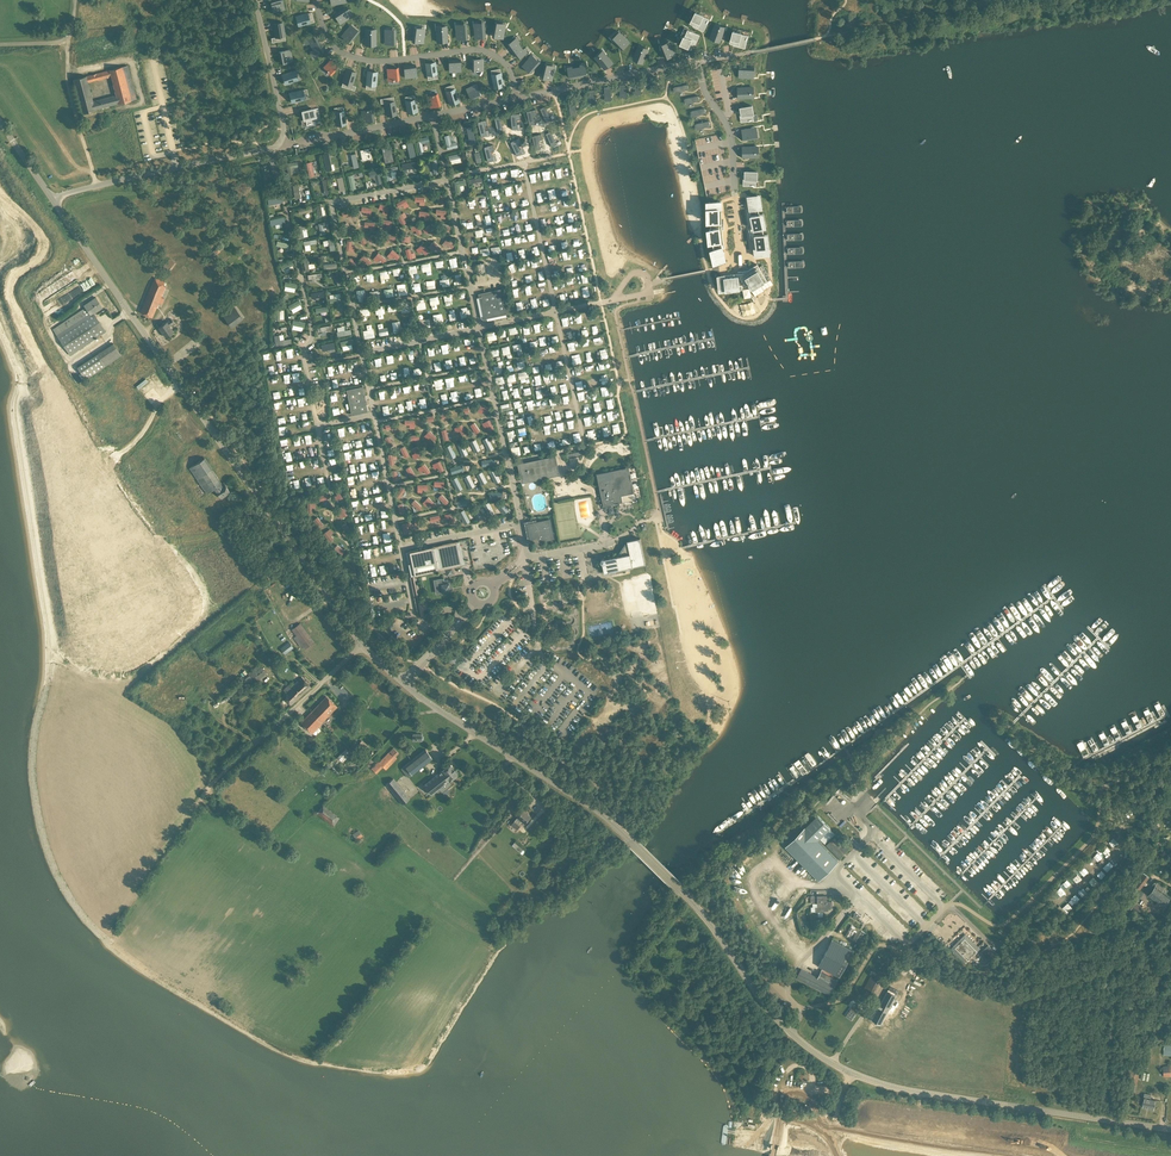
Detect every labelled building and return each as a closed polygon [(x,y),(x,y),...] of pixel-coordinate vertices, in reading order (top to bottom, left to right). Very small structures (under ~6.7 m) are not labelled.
[(269,0),(271,8),(272,8),(272,11),(277,10),(276,7),(282,6),(280,0),(270,0),(269,0)] [(344,8),(335,14),(339,21),(340,21),(341,22),(346,19),(345,17),(348,15),(344,8)] [(695,11),(690,22),(698,26),(697,27),(704,30),(709,19),(703,16),(703,15),(695,11)] [(308,13),(296,16),(296,17),(296,18),(296,19),(297,19),(299,26),(303,25),(303,26),(305,25),(305,24),(310,22),(308,13)] [(274,24),(273,24),(275,37),(285,35),(284,28),(285,28),(285,26),(283,26),(283,22),(275,23),(274,23),(274,24)] [(710,35),(709,38),(721,43),(726,30),(721,28),(722,27),(713,24),(709,35),(710,35)] [(477,36),(477,37),(485,37),(484,25),(476,26),(476,30),(474,30),(475,36),(477,36)] [(495,25),(493,36),(501,37),(503,37),(505,30),(503,30),(503,26),(495,25)] [(347,30),(342,35),(344,36),(343,37),(350,42),(357,33),(350,28),(348,31),(347,30)] [(449,38),(449,39),(457,39),(458,28),(450,28),(449,32),(447,32),(447,38),(449,38)] [(409,29),(407,41),(416,42),(416,41),(418,41),(419,34),(417,34),(417,30),(409,29)] [(430,29),(430,42),(439,42),(438,29),(430,29)] [(684,35),(680,43),(691,48),(695,41),(696,42),(699,35),(688,30),(685,36),(684,35)] [(742,32),(733,30),(730,42),(738,44),(738,46),(745,48),(748,36),(741,34),(742,32)] [(366,32),(366,45),(374,45),(374,32),(366,32)] [(387,42),(387,43),(395,43),(395,32),(387,32),(387,36),(385,36),(385,42),(387,42)] [(312,46),(320,41),(319,40),(320,40),(319,38),(318,38),(317,37),(318,36),(317,35),(316,35),(315,34),(309,37),(311,41),(310,42),(312,46)] [(620,35),(614,41),(622,49),(628,43),(628,42),(629,41),(624,36),(623,38),(620,35)] [(514,40),(508,44),(513,51),(521,46),(518,42),(516,43),(514,40)] [(320,41),(312,46),(314,50),(315,49),(317,53),(324,49),(323,47),(323,46),(322,46),(321,44),(322,44),(321,42),(320,42),(320,41)] [(670,44),(662,47),(666,58),(674,55),(673,54),(675,53),(673,47),(671,48),(670,44)] [(524,50),(521,46),(513,51),(519,58),(524,54),(522,51),(524,50)] [(646,50),(638,47),(633,59),(641,62),(646,50)] [(281,63),(289,61),(288,55),(291,55),(290,50),(287,51),(287,50),(279,52),(279,53),(278,53),(278,55),(279,55),(281,63)] [(597,58),(605,69),(612,63),(604,53),(597,58)] [(525,66),(524,67),(531,72),(538,64),(532,58),(529,61),(528,60),(524,65),(525,66)] [(325,68),(331,74),(336,68),(337,69),(339,68),(338,67),(339,66),(333,60),(333,61),(331,59),(327,64),(328,65),(325,68)] [(460,59),(449,60),(449,68),(450,68),(451,71),(455,71),(455,68),(461,67),(460,59)] [(473,70),(481,70),(481,66),(483,66),(483,60),(481,60),(481,59),(473,59),(473,60),(472,60),(472,63),(473,63),(473,70)] [(427,70),(428,75),(437,74),(436,62),(435,62),(435,61),(433,61),(433,62),(426,63),(427,67),(425,68),(426,70),(427,70)] [(413,65),(405,66),(406,74),(411,73),(412,76),(416,76),(416,73),(417,73),(416,64),(415,65),(415,63),(412,63),(413,65)] [(95,109),(101,108),(131,100),(136,98),(127,65),(86,76),(74,79),(82,113),(95,109)] [(545,66),(542,79),(550,81),(553,68),(545,66)] [(581,66),(577,67),(578,76),(587,74),(585,67),(582,68),(581,66)] [(751,67),(740,66),(739,75),(740,75),(740,77),(747,77),(747,75),(751,75),(751,67)] [(572,70),(568,71),(570,78),(578,76),(577,67),(572,68),(572,70)] [(390,80),(399,79),(398,68),(389,69),(388,70),(388,76),(390,76),(390,80)] [(345,75),(343,82),(352,84),(356,72),(355,71),(354,70),(354,71),(347,69),(345,73),(344,72),(343,74),(345,75)] [(295,70),(283,74),(283,75),(282,76),(283,77),(286,84),(290,82),(290,84),(292,83),(292,82),(298,79),(295,70)] [(375,71),(368,70),(367,74),(366,74),(366,76),(367,76),(366,84),(376,85),(377,71),(376,71),(376,70),(375,70),(375,71)] [(501,73),(492,74),(495,88),(495,87),(496,88),(497,88),(497,87),(504,86),(503,82),(505,81),(504,79),(503,79),(501,73)] [(480,95),(481,95),(478,87),(477,88),(476,85),(472,87),(473,89),(468,92),(471,99),(478,96),(479,97),(481,97),(480,95)] [(751,87),(738,88),(738,96),(751,96),(751,87)] [(452,103),(459,101),(458,97),(459,97),(458,95),(457,95),(455,88),(446,91),(450,104),(451,104),(452,104),(452,103)] [(303,89),(290,92),(290,93),(289,94),(289,95),(290,95),(292,102),(296,101),(296,102),(298,102),(298,100),(305,99),(303,89)] [(432,106),(440,104),(440,103),(441,102),(441,100),(439,100),(437,93),(429,95),(430,99),(429,100),(430,106),(432,105),(432,106)] [(684,98),(686,103),(700,100),(698,94),(684,98)] [(415,99),(405,101),(408,113),(409,112),(409,113),(410,113),(410,112),(417,111),(416,107),(418,106),(417,104),(416,104),(415,99)] [(390,115),(397,114),(396,110),(397,109),(397,107),(396,108),(394,101),(385,102),(387,116),(388,115),(388,116),(390,116),(390,115)] [(546,120),(551,118),(545,105),(540,107),(546,120)] [(740,115),(742,122),(753,119),(752,114),(754,113),(752,105),(740,107),(742,115),(740,115)] [(306,111),(302,112),(303,113),(302,113),(302,115),(303,115),(303,116),(302,116),(302,118),(304,118),(305,125),(310,124),(314,123),(317,123),(317,122),(318,122),(317,117),(319,116),(317,108),(305,110),(306,111)] [(529,124),(535,123),(534,114),(536,114),(536,108),(527,110),(529,124)] [(372,109),(364,110),(365,114),(363,114),(364,120),(366,120),(366,121),(374,120),(374,118),(375,118),(375,116),(373,116),(372,109)] [(344,110),(334,112),(336,125),(337,125),(337,126),(339,125),(346,124),(345,119),(347,119),(346,117),(345,117),(344,110)] [(696,123),(697,128),(710,125),(709,120),(696,123)] [(466,126),(470,143),(476,142),(472,125),(466,126)] [(505,129),(507,138),(514,137),(512,128),(505,129)] [(742,131),(744,140),(755,138),(754,129),(750,130),(750,128),(743,129),(743,131),(742,131)] [(546,132),(551,145),(557,143),(551,130),(546,132)] [(542,133),(532,134),(534,148),(540,148),(539,139),(542,138),(542,133)] [(458,146),(455,136),(450,138),(449,134),(444,135),(447,149),(458,146)] [(428,135),(415,138),(419,154),(424,153),(422,142),(429,141),(428,135)] [(405,140),(410,157),(416,155),(411,138),(405,140)] [(743,148),(743,157),(756,156),(756,147),(743,148)] [(365,153),(370,153),(369,148),(360,149),(361,160),(366,159),(365,153)] [(343,159),(345,158),(346,163),(351,162),(349,157),(356,156),(355,151),(342,154),(343,159)] [(328,152),(322,153),(326,170),(334,168),(333,163),(331,163),(328,152)] [(459,152),(448,155),(451,164),(462,161),(459,152)] [(402,168),(418,166),(417,160),(401,162),(402,168)] [(287,162),(288,171),(298,171),(298,161),(287,162)] [(398,165),(391,166),(391,169),(386,170),(387,179),(397,177),(396,169),(398,169),(398,165)] [(381,182),(378,169),(369,171),(370,176),(374,175),(376,183),(381,182)] [(546,179),(553,177),(550,169),(543,171),(546,179)] [(744,179),(744,185),(756,185),(756,179),(757,179),(757,171),(745,171),(745,179),(744,179)] [(347,175),(351,189),(356,187),(353,174),(347,175)] [(454,180),(455,190),(465,189),(463,179),(454,180)] [(293,185),(295,197),(301,196),(298,184),(293,185)] [(565,185),(558,187),(561,195),(567,193),(565,185)] [(547,192),(548,197),(556,196),(554,187),(549,189),(549,191),(547,192)] [(492,198),(498,197),(496,188),(490,190),(492,198)] [(534,193),(537,202),(542,200),(540,191),(534,193)] [(435,197),(438,198),(437,202),(442,203),(444,194),(436,193),(435,197)] [(526,194),(519,196),(522,206),(529,204),(526,194)] [(419,200),(419,204),(425,204),(425,196),(414,195),(414,200),(419,200)] [(760,209),(758,196),(748,197),(750,213),(748,213),(748,211),(747,209),(747,211),(748,213),(748,215),(748,218),(749,222),(750,224),(752,233),(752,234),(752,236),(753,241),(753,242),(753,244),(754,245),(753,245),(754,246),(754,250),(754,252),(755,257),(767,255),(765,235),(764,235),(762,228),(763,228),(760,214),(759,215),(758,209),(760,209)] [(398,207),(403,204),(404,207),(409,206),(405,198),(396,202),(398,207)] [(515,198),(508,199),(510,207),(516,206),(515,198)] [(379,203),(378,209),(388,212),(390,206),(379,203)] [(716,264),(716,265),(726,263),(725,261),(725,260),(725,258),(724,257),(724,255),(723,253),(724,253),(722,247),(724,247),(725,249),(724,246),(724,245),(724,243),(723,238),(723,237),(723,236),(722,234),(723,234),(722,230),(722,227),(722,226),(722,219),(722,218),(722,216),(722,215),(722,214),(722,210),(721,210),(721,208),(722,208),(721,203),(717,203),(709,204),(709,210),(709,211),(709,224),(710,224),(711,226),(711,228),(711,231),(710,231),(710,233),(710,235),(710,237),(710,238),(711,241),(711,242),(711,244),(711,245),(712,244),(714,251),(713,252),(713,254),(714,258),(715,261),(716,263),(716,264)] [(298,209),(299,214),(313,210),(311,205),(298,209)] [(324,205),(317,205),(318,215),(325,214),(324,205)] [(365,215),(370,216),(372,207),(361,205),(360,211),(365,212),(365,215)] [(429,219),(429,211),(419,210),(418,218),(429,219)] [(404,217),(407,216),(405,211),(397,215),(401,224),(406,222),(404,217)] [(573,220),(572,218),(576,216),(575,213),(566,215),(568,221),(573,220)] [(284,216),(269,218),(270,225),(275,224),(276,227),(282,226),(281,222),(285,221),(284,216)] [(391,229),(393,220),(383,218),(381,227),(391,229)] [(470,219),(462,222),(464,229),(472,226),(470,219)] [(375,229),(374,220),(364,221),(364,229),(375,229)] [(416,230),(416,234),(421,233),(419,223),(411,225),(412,231),(416,230)] [(429,231),(432,235),(435,232),(429,224),(423,229),(426,233),(429,231)] [(475,230),(477,237),(484,235),(482,228),(475,230)] [(402,232),(402,241),(411,241),(410,236),(407,236),(407,231),(402,232)] [(357,235),(362,244),(367,242),(363,233),(357,235)] [(389,242),(389,239),(395,239),(395,234),(385,233),(384,241),(389,242)] [(311,249),(310,243),(317,242),(316,238),(303,240),(305,250),(311,249)] [(335,249),(334,238),(323,240),(324,245),(329,244),(330,250),(335,249)] [(432,250),(438,244),(434,240),(428,246),(432,250)] [(416,249),(419,253),(421,251),(425,254),(429,250),(422,243),(416,249)] [(204,254),(212,262),(221,254),(214,245),(204,254)] [(481,248),(482,255),(490,254),(489,247),(481,248)] [(576,258),(582,256),(581,247),(574,249),(576,258)] [(387,255),(391,258),(393,256),(397,259),(400,255),(392,248),(387,255)] [(469,250),(470,258),(479,257),(478,249),(469,250)] [(378,251),(375,255),(382,262),(386,258),(378,251)] [(369,264),(371,258),(362,255),(361,261),(369,264)] [(308,263),(308,256),(304,257),(305,269),(315,267),(315,262),(308,263)] [(450,269),(455,268),(454,264),(458,264),(457,257),(448,259),(450,269)] [(280,265),(284,273),(294,269),(292,265),(294,264),(292,260),(280,265)] [(752,287),(768,276),(757,261),(756,262),(754,263),(754,264),(752,265),(751,265),(748,267),(747,267),(745,268),(740,269),(738,269),(740,269),(744,268),(744,270),(736,272),(735,272),(734,272),(732,273),(731,273),(730,273),(728,273),(725,274),(723,274),(722,274),(718,275),(720,287),(721,287),(728,286),(729,286),(731,285),(733,285),(734,285),(737,284),(738,284),(740,284),(741,287),(728,289),(728,290),(751,286),(752,287)] [(422,271),(431,270),(430,262),(421,263),(422,271)] [(409,277),(413,277),(413,273),(417,272),(416,264),(408,265),(409,277)] [(381,282),(385,282),(384,278),(389,278),(388,270),(380,271),(381,282)] [(317,276),(323,276),(322,271),(308,273),(308,277),(310,277),(311,281),(318,280),(317,276)] [(365,273),(366,281),(374,280),(373,272),(365,273)] [(164,281),(155,277),(140,312),(152,317),(159,300),(162,302),(164,298),(161,296),(165,285),(163,284),(164,281)] [(440,279),(441,286),(450,285),(449,278),(440,279)] [(427,288),(435,287),(435,279),(426,280),(427,288)] [(284,290),(296,291),(297,282),(285,281),(284,290)] [(396,284),(398,295),(407,293),(405,282),(396,284)] [(482,320),(509,315),(504,287),(477,292),(482,320)] [(392,288),(384,289),(385,296),(393,295),(392,288)] [(357,301),(365,300),(365,289),(357,289),(357,301)] [(458,299),(461,299),(461,302),(467,302),(466,293),(465,293),(465,292),(457,292),(458,299)] [(436,303),(439,303),(438,295),(429,297),(431,309),(437,308),(436,303)] [(96,297),(84,305),(86,307),(53,329),(57,335),(70,354),(106,331),(94,313),(103,307),(96,297)] [(424,298),(415,300),(417,310),(426,308),(424,298)] [(293,312),(303,307),(299,299),(289,304),(293,312)] [(401,312),(409,311),(409,301),(401,301),(401,312)] [(234,305),(221,314),(230,326),(242,317),(234,305)] [(378,314),(379,318),(383,317),(383,313),(384,312),(383,305),(375,306),(376,314),(378,314)] [(467,306),(460,307),(461,317),(470,316),(469,309),(467,309),(467,306)] [(285,319),(284,308),(275,308),(275,319),(285,319)] [(434,321),(443,320),(442,313),(433,314),(434,321)] [(159,327),(166,337),(174,332),(170,326),(174,323),(172,319),(159,327)] [(292,329),(303,330),(303,326),(305,326),(305,321),(292,320),(292,329)] [(393,332),(401,331),(400,320),(393,321),(393,332)] [(387,326),(383,327),(382,322),(377,324),(380,335),(389,333),(387,326)] [(374,337),(373,324),(367,324),(367,329),(363,330),(364,338),(374,337)] [(318,340),(327,339),(326,331),(321,332),(320,325),(317,325),(318,340)] [(351,328),(345,329),(345,325),(336,327),(338,336),(352,333),(351,328)] [(509,327),(510,334),(518,332),(517,326),(509,327)] [(496,331),(487,332),(488,340),(497,339),(496,331)] [(275,345),(292,343),(291,338),(284,339),(283,334),(273,335),(275,345)] [(553,342),(559,340),(557,334),(551,335),(553,342)] [(352,348),(352,343),(354,343),(353,339),(341,340),(342,349),(352,348)] [(77,367),(85,379),(121,355),(113,343),(77,367)] [(323,344),(324,353),(335,352),(334,347),(335,347),(335,343),(323,344)] [(504,354),(511,352),(510,345),(502,346),(504,354)] [(495,366),(496,373),(503,372),(501,364),(495,366)] [(519,379),(529,377),(527,370),(518,372),(519,379)] [(507,374),(508,381),(517,380),(515,373),(507,374)] [(145,378),(136,386),(138,388),(148,381),(145,378)] [(434,385),(435,385),(435,389),(442,388),(441,378),(433,379),(434,385)] [(415,393),(423,392),(422,383),(414,383),(415,393)] [(362,385),(346,388),(351,414),(367,411),(362,385)] [(514,394),(514,397),(520,396),(518,385),(515,386),(516,390),(512,390),(512,394),(514,394)] [(514,401),(515,407),(518,407),(519,411),(524,410),(522,403),(520,403),(519,400),(514,401)] [(501,404),(502,411),(511,409),(510,402),(501,404)] [(482,413),(484,410),(488,412),(491,408),(482,403),(478,410),(482,413)] [(440,414),(442,419),(451,415),(449,410),(440,414)] [(490,418),(482,422),(485,427),(487,426),(490,430),(495,427),(490,418)] [(415,428),(415,419),(404,419),(404,424),(409,424),(409,428),(415,428)] [(476,433),(480,430),(475,421),(470,424),(476,433)] [(392,431),(397,430),(395,422),(384,425),(386,429),(391,428),(392,431)] [(459,430),(461,433),(466,431),(461,423),(454,427),(456,432),(459,430)] [(526,426),(518,427),(519,435),(527,433),(526,426)] [(444,439),(449,438),(446,428),(441,430),(444,439)] [(432,441),(437,436),(429,429),(424,435),(432,441)] [(488,436),(482,438),(488,451),(494,448),(488,436)] [(470,441),(475,452),(481,449),(476,438),(470,441)] [(463,441),(457,444),(463,456),(468,453),(463,441)] [(511,442),(512,455),(521,454),(520,445),(515,446),(515,442),(511,442)] [(450,444),(445,446),(450,458),(456,456),(450,444)] [(404,457),(409,454),(404,445),(399,447),(404,457)] [(412,448),(414,452),(412,454),(414,458),(422,454),(417,445),(412,448)] [(389,464),(394,463),(394,458),(397,458),(397,454),(388,455),(389,464)] [(521,482),(560,475),(556,455),(518,462),(521,482)] [(569,457),(570,463),(582,461),(580,455),(569,457)] [(205,457),(189,467),(207,493),(215,488),(221,498),(230,492),(224,481),(222,483),(205,457)] [(435,468),(438,466),(440,471),(444,469),(440,460),(432,464),(435,468)] [(424,462),(418,466),(424,475),(430,470),(424,462)] [(451,474),(464,470),(462,463),(449,467),(451,474)] [(405,468),(410,476),(415,474),(410,465),(405,468)] [(634,492),(629,468),(629,467),(610,471),(611,477),(598,480),(604,505),(623,501),(621,495),(634,492)] [(490,470),(495,483),(501,480),(496,468),(490,470)] [(477,473),(482,484),(488,481),(482,470),(477,473)] [(464,476),(469,488),(475,486),(470,473),(464,476)] [(457,476),(451,478),(456,491),(463,488),(457,476)] [(427,489),(427,483),(417,483),(417,492),(422,492),(422,489),(427,489)] [(401,486),(395,494),(400,497),(406,489),(401,486)] [(333,491),(338,501),(345,497),(340,488),(333,491)] [(442,493),(438,496),(445,504),(449,501),(442,493)] [(428,496),(422,501),(429,509),(435,503),(428,496)] [(456,502),(458,507),(471,503),(468,497),(456,502)] [(415,498),(411,502),(418,510),(422,506),(415,498)] [(312,507),(316,507),(316,501),(307,501),(307,511),(312,511),(312,507)] [(484,504),(489,514),(494,511),(489,501),(484,504)] [(503,514),(509,510),(504,502),(498,506),(503,514)] [(338,510),(342,517),(348,513),(344,507),(338,510)] [(479,508),(473,511),(477,519),(482,516),(479,508)] [(464,523),(469,522),(466,509),(461,510),(464,523)] [(444,514),(445,519),(448,519),(449,523),(454,522),(452,512),(444,514)] [(524,524),(529,544),(555,539),(550,518),(524,524)] [(409,532),(408,527),(411,527),(410,522),(402,522),(403,533),(409,532)] [(324,533),(329,541),(334,537),(330,533),(333,531),(330,528),(324,533)] [(646,563),(640,538),(639,538),(630,540),(627,540),(628,543),(627,544),(620,555),(617,556),(606,558),(605,558),(605,557),(604,557),(603,557),(602,557),(602,558),(601,558),(601,559),(601,560),(601,561),(602,561),(602,562),(603,562),(605,571),(609,571),(645,563),(646,563)] [(408,574),(408,575),(458,565),(460,564),(455,542),(453,542),(406,551),(410,574),(408,574)] [(337,544),(334,548),(342,554),(345,550),(337,544)] [(446,575),(448,575),(454,574),(452,567),(445,568),(446,572),(446,575)] [(416,575),(410,576),(419,616),(425,615),(424,609),(429,608),(427,600),(422,601),(416,575)] [(436,586),(439,586),(440,594),(452,592),(452,589),(451,579),(435,582),(436,586)] [(292,629),(296,635),(293,637),(300,647),(303,644),(306,648),(314,642),(300,623),(292,629)] [(293,648),(287,641),(282,646),(283,647),(281,648),(286,654),(293,648)] [(275,654),(265,659),(270,668),(279,663),(277,660),(278,659),(275,654)] [(246,679),(248,682),(264,670),(259,664),(244,676),(246,679)] [(285,691),(282,695),(289,702),(291,705),(311,687),(302,678),(301,677),(295,683),(292,681),(289,684),(288,684),(283,689),(285,691)] [(237,685),(228,693),(230,696),(240,688),(237,685)] [(229,696),(213,704),(214,706),(230,698),(229,696)] [(326,696),(311,712),(322,722),(337,706),(326,696)] [(1158,701),(1153,703),(1160,717),(1165,714),(1158,701)] [(1147,707),(1142,709),(1149,723),(1154,720),(1147,707)] [(311,712),(301,722),(312,732),(322,722),(311,712)] [(1136,713),(1131,716),(1138,728),(1143,726),(1136,713)] [(1125,719),(1120,721),(1127,734),(1132,732),(1125,719)] [(1114,724),(1109,727),(1116,740),(1121,737),(1114,724)] [(1103,730),(1098,733),(1105,746),(1110,743),(1103,730)] [(1092,736),(1087,738),(1094,752),(1099,749),(1092,736)] [(313,740),(307,745),(311,751),(317,745),(313,740)] [(1081,742),(1076,744),(1083,758),(1088,755),(1081,742)] [(338,757),(342,762),(351,753),(346,748),(338,757)] [(401,767),(409,777),(433,758),(426,749),(401,767)] [(395,756),(390,751),(379,762),(378,762),(371,768),(377,773),(383,767),(386,769),(397,758),(395,756)] [(442,771),(424,784),(431,794),(444,784),(447,788),(452,784),(449,781),(458,774),(457,773),(458,772),(456,770),(455,770),(449,763),(441,770),(442,771)] [(386,784),(403,805),(411,798),(394,777),(386,784)] [(323,805),(317,813),(333,826),(339,817),(323,805)] [(524,810),(512,824),(517,829),(521,825),(519,824),(522,820),(525,822),(531,816),(524,810)] [(785,847),(819,880),(839,861),(818,840),(831,828),(818,815),(805,827),(785,847)] [(358,830),(353,834),(357,840),(363,835),(358,830)] [(836,835),(826,844),(839,858),(849,849),(836,835)] [(1113,837),(1109,841),(1113,846),(1118,842),(1113,837)] [(519,844),(516,847),(521,852),(524,849),(519,844)] [(1106,854),(1110,850),(1105,845),(1101,849),(1106,854)] [(1097,852),(1093,856),(1098,860),(1102,857),(1097,852)] [(1103,867),(1107,871),(1114,865),(1109,861),(1103,867)] [(1084,866),(1079,870),(1084,876),(1089,871),(1084,866)] [(1101,878),(1105,874),(1102,870),(1097,874),(1101,878)] [(1134,885),(1140,889),(1149,877),(1143,872),(1134,885)] [(1072,878),(1077,883),(1082,878),(1077,873),(1072,878)] [(1093,885),(1097,880),(1093,876),(1089,881),(1093,885)] [(1063,882),(1067,887),(1071,883),(1067,879),(1063,882)] [(1148,894),(1163,905),(1170,896),(1163,891),(1165,887),(1158,882),(1148,894)] [(1056,890),(1061,896),(1065,892),(1061,886),(1056,890)] [(1077,893),(1080,898),(1087,892),(1083,888),(1077,893)] [(1075,893),(1071,898),(1076,903),(1080,898),(1075,893)] [(823,910),(824,910),(829,910),(828,907),(833,907),(833,900),(827,901),(827,895),(817,895),(818,907),(816,907),(816,912),(823,911),(823,910)] [(1138,913),(1142,907),(1137,904),(1139,900),(1134,896),(1128,906),(1138,913)] [(1067,912),(1073,907),(1068,902),(1063,907),(1067,912)] [(846,935),(850,937),(856,927),(852,924),(846,935)] [(856,941),(860,943),(866,932),(862,930),(856,941)] [(965,933),(953,945),(968,960),(980,948),(965,933)] [(819,965),(834,974),(840,976),(853,950),(832,939),(819,965)] [(981,951),(990,960),(997,952),(989,944),(981,951)] [(899,959),(888,978),(893,982),(905,962),(899,959)] [(801,968),(797,977),(813,985),(818,977),(801,968)] [(838,979),(833,977),(821,971),(818,977),(813,985),(830,994),(838,979)] [(871,975),(864,988),(872,993),(879,980),(871,975)] [(890,986),(874,1016),(883,1020),(899,990),(890,986)] [(1149,1063),(1146,1062),(1140,1061),(1139,1065),(1130,1063),(1128,1075),(1131,1075),(1129,1083),(1130,1083),(1129,1090),(1135,1091),(1140,1065),(1148,1067),(1149,1063)] [(1163,1065),(1164,1076),(1170,1076),(1170,1074),(1170,1065),(1163,1065)] [(796,1077),(801,1080),(804,1074),(800,1071),(796,1077)] [(1149,1080),(1150,1072),(1142,1071),(1140,1078),(1149,1080)] [(770,1092),(767,1098),(776,1102),(779,1095),(770,1092)] [(1154,1108),(1155,1105),(1156,1099),(1151,1098),(1151,1094),(1144,1093),(1141,1106),(1154,1108)]
